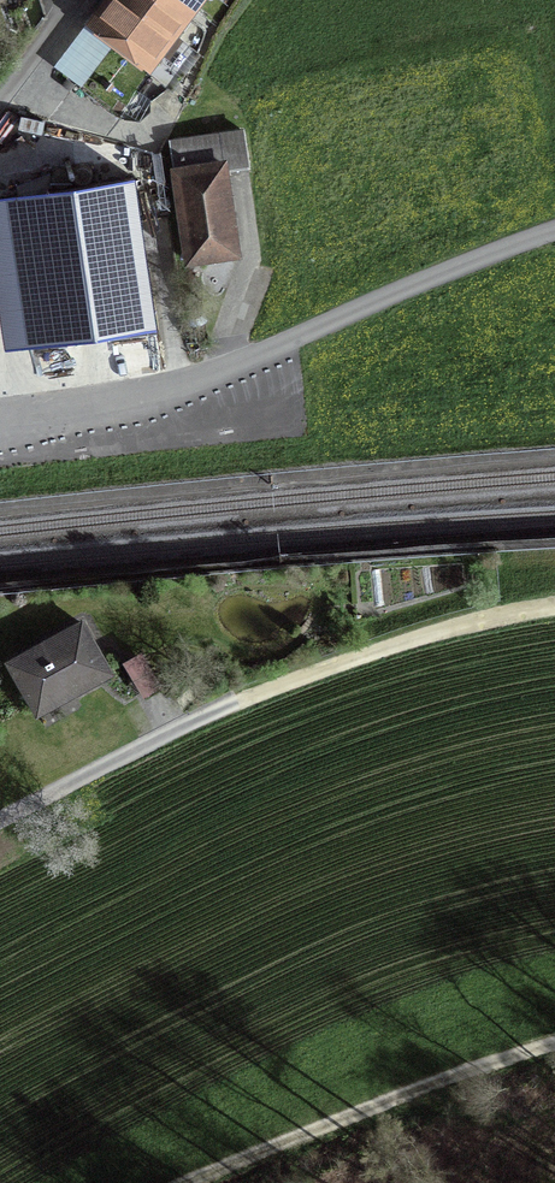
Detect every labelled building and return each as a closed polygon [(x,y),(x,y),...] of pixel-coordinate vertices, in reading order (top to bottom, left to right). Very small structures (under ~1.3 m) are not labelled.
[(188,1),(187,0),(106,0),(94,17),(147,56),(188,1)] [(222,136),(171,143),(186,258),(237,252),(222,136)] [(0,202),(0,340),(2,356),(147,336),(126,184),(0,202)] [(80,624),(8,664),(33,710),(105,670),(80,624)] [(139,651),(121,661),(143,701),(162,691),(139,651)]
